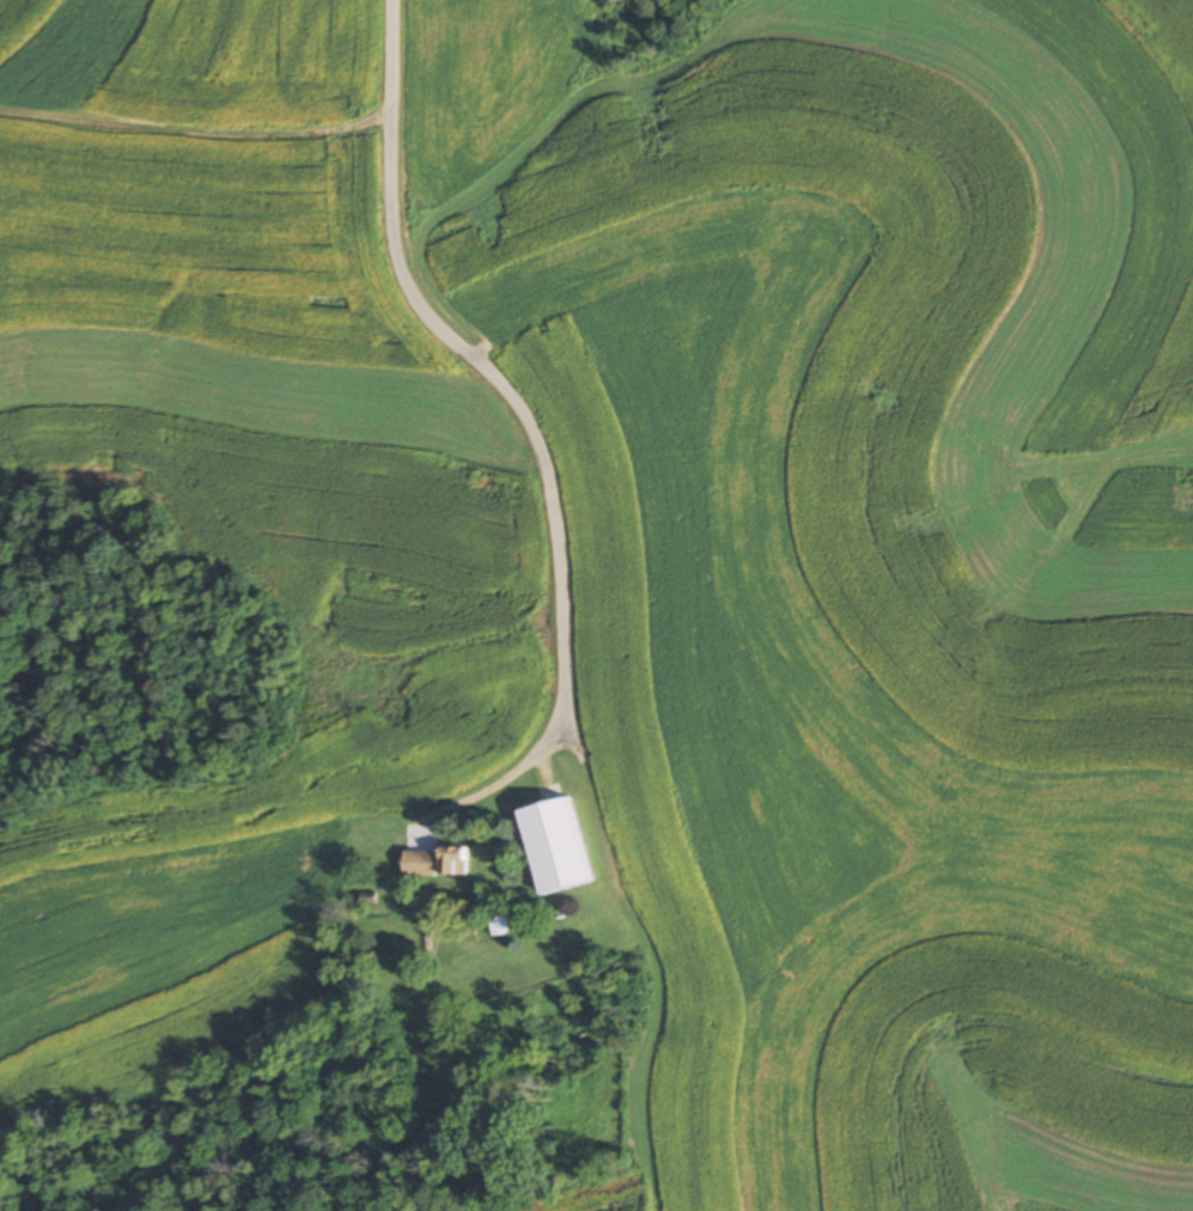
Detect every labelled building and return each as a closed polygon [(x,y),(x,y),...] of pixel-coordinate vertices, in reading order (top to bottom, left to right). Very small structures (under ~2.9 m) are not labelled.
[(590,883),(571,798),(519,809),(538,895),(590,883)] [(461,849),(439,849),(439,873),(461,873),(461,849)] [(402,875),(434,875),(434,851),(402,851),(402,875)]
